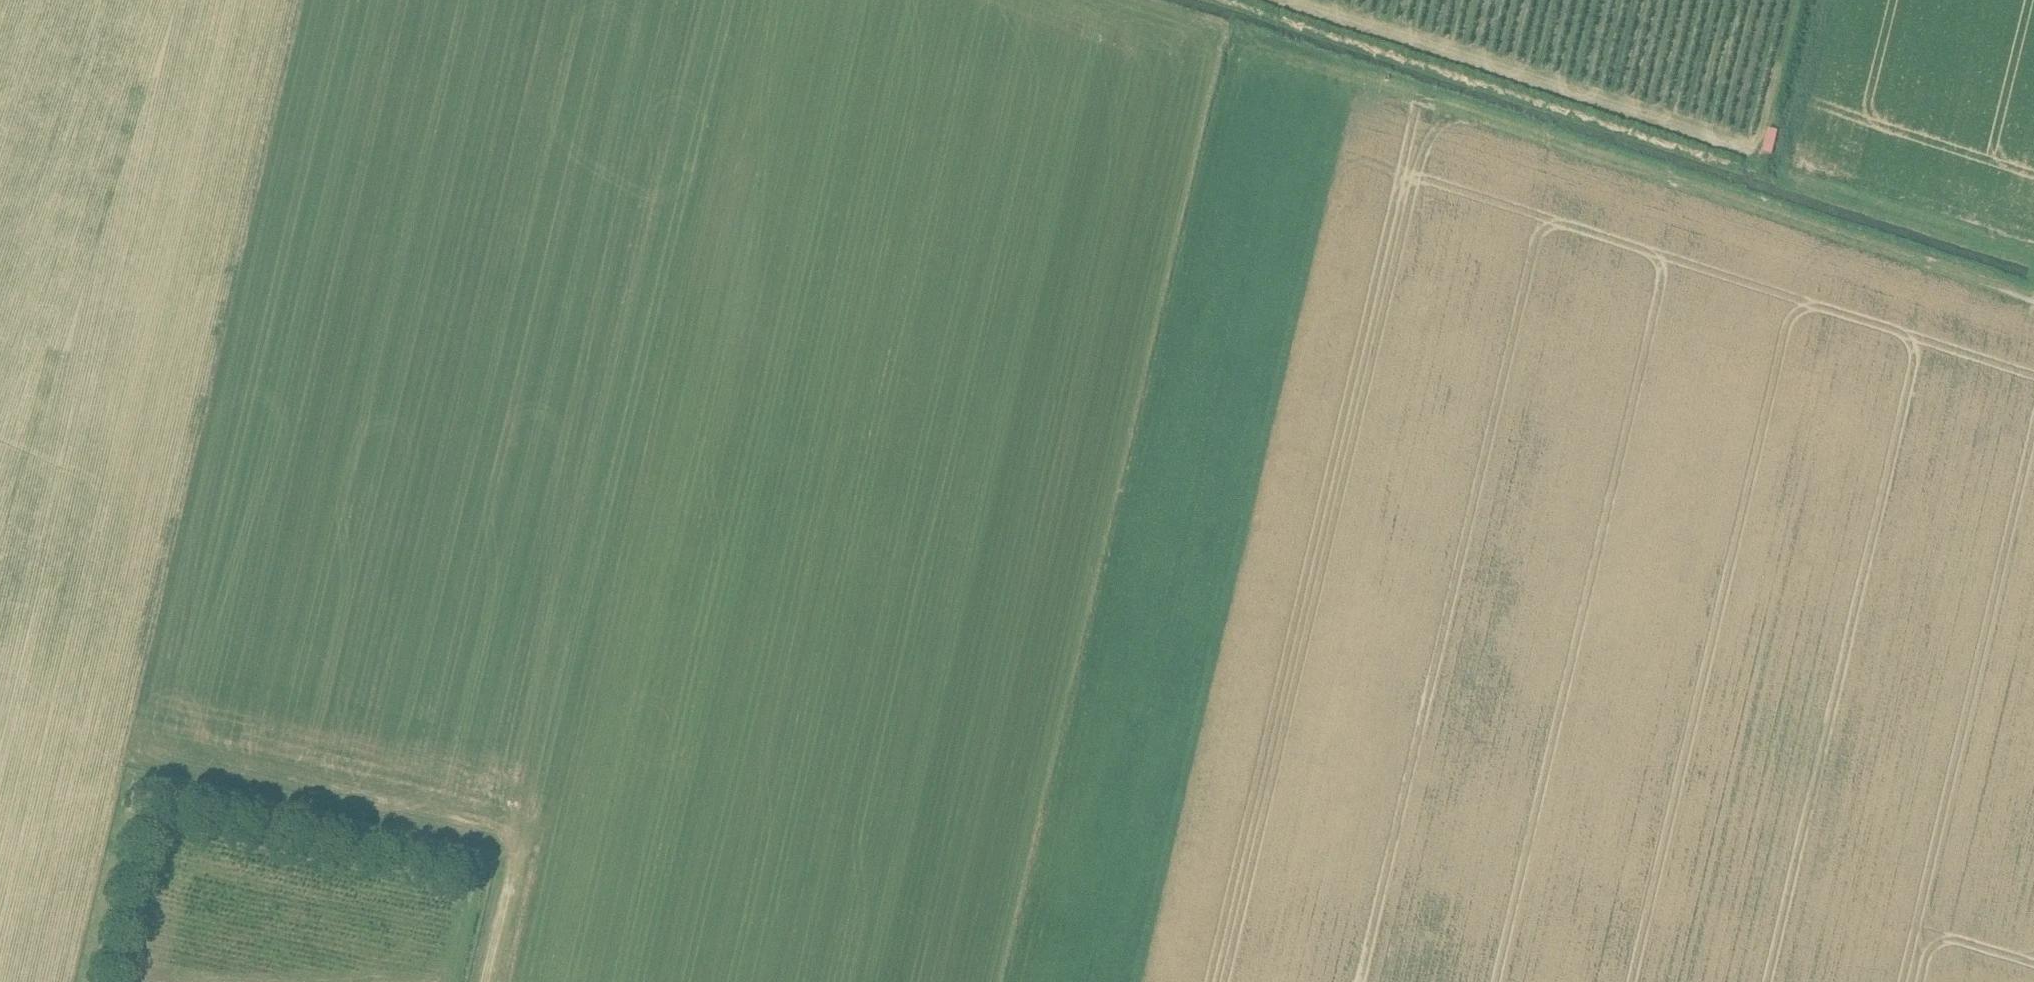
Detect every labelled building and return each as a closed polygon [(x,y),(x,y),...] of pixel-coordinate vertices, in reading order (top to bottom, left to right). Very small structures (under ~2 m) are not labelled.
[(1764,129),(1758,153),(1769,155),(1775,132),(1764,129)]
